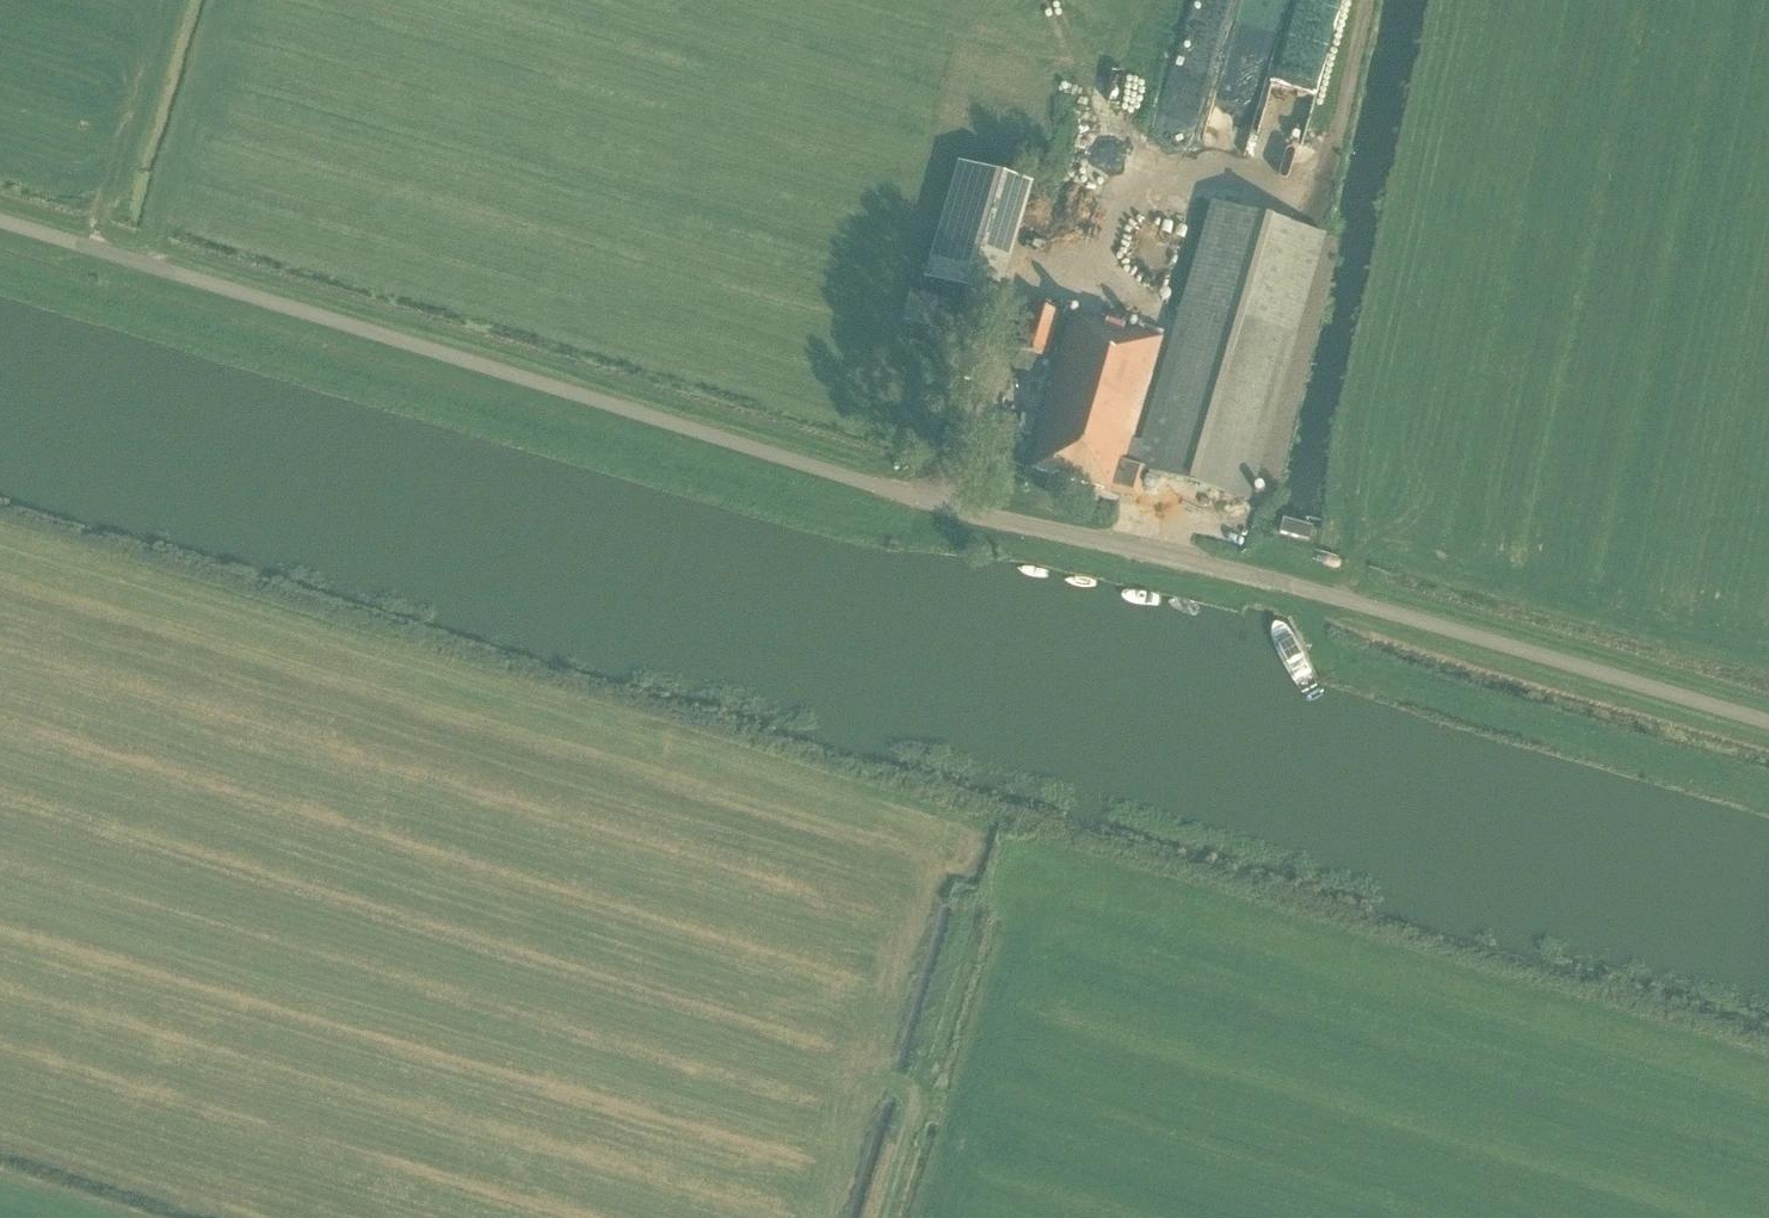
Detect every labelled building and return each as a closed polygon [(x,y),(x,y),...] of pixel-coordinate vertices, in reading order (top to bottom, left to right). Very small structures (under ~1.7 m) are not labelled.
[(1034,186),(959,163),(925,279),(1000,302),(1034,186)] [(1326,235),(1212,201),(1137,459),(1128,456),(1164,331),(1139,323),(1137,329),(1096,317),(1095,322),(1072,315),(1037,436),(1041,437),(1032,467),(1117,492),(1118,490),(1138,496),(1146,469),(1249,499),(1326,235)] [(1046,358),(1059,312),(1030,304),(1017,350),(1019,351),(1015,364),(1038,370),(1042,357),(1046,358)] [(1031,435),(1036,418),(1023,414),(1018,431),(1031,435)] [(1309,540),(1313,527),(1283,519),(1280,532),(1309,540)]
